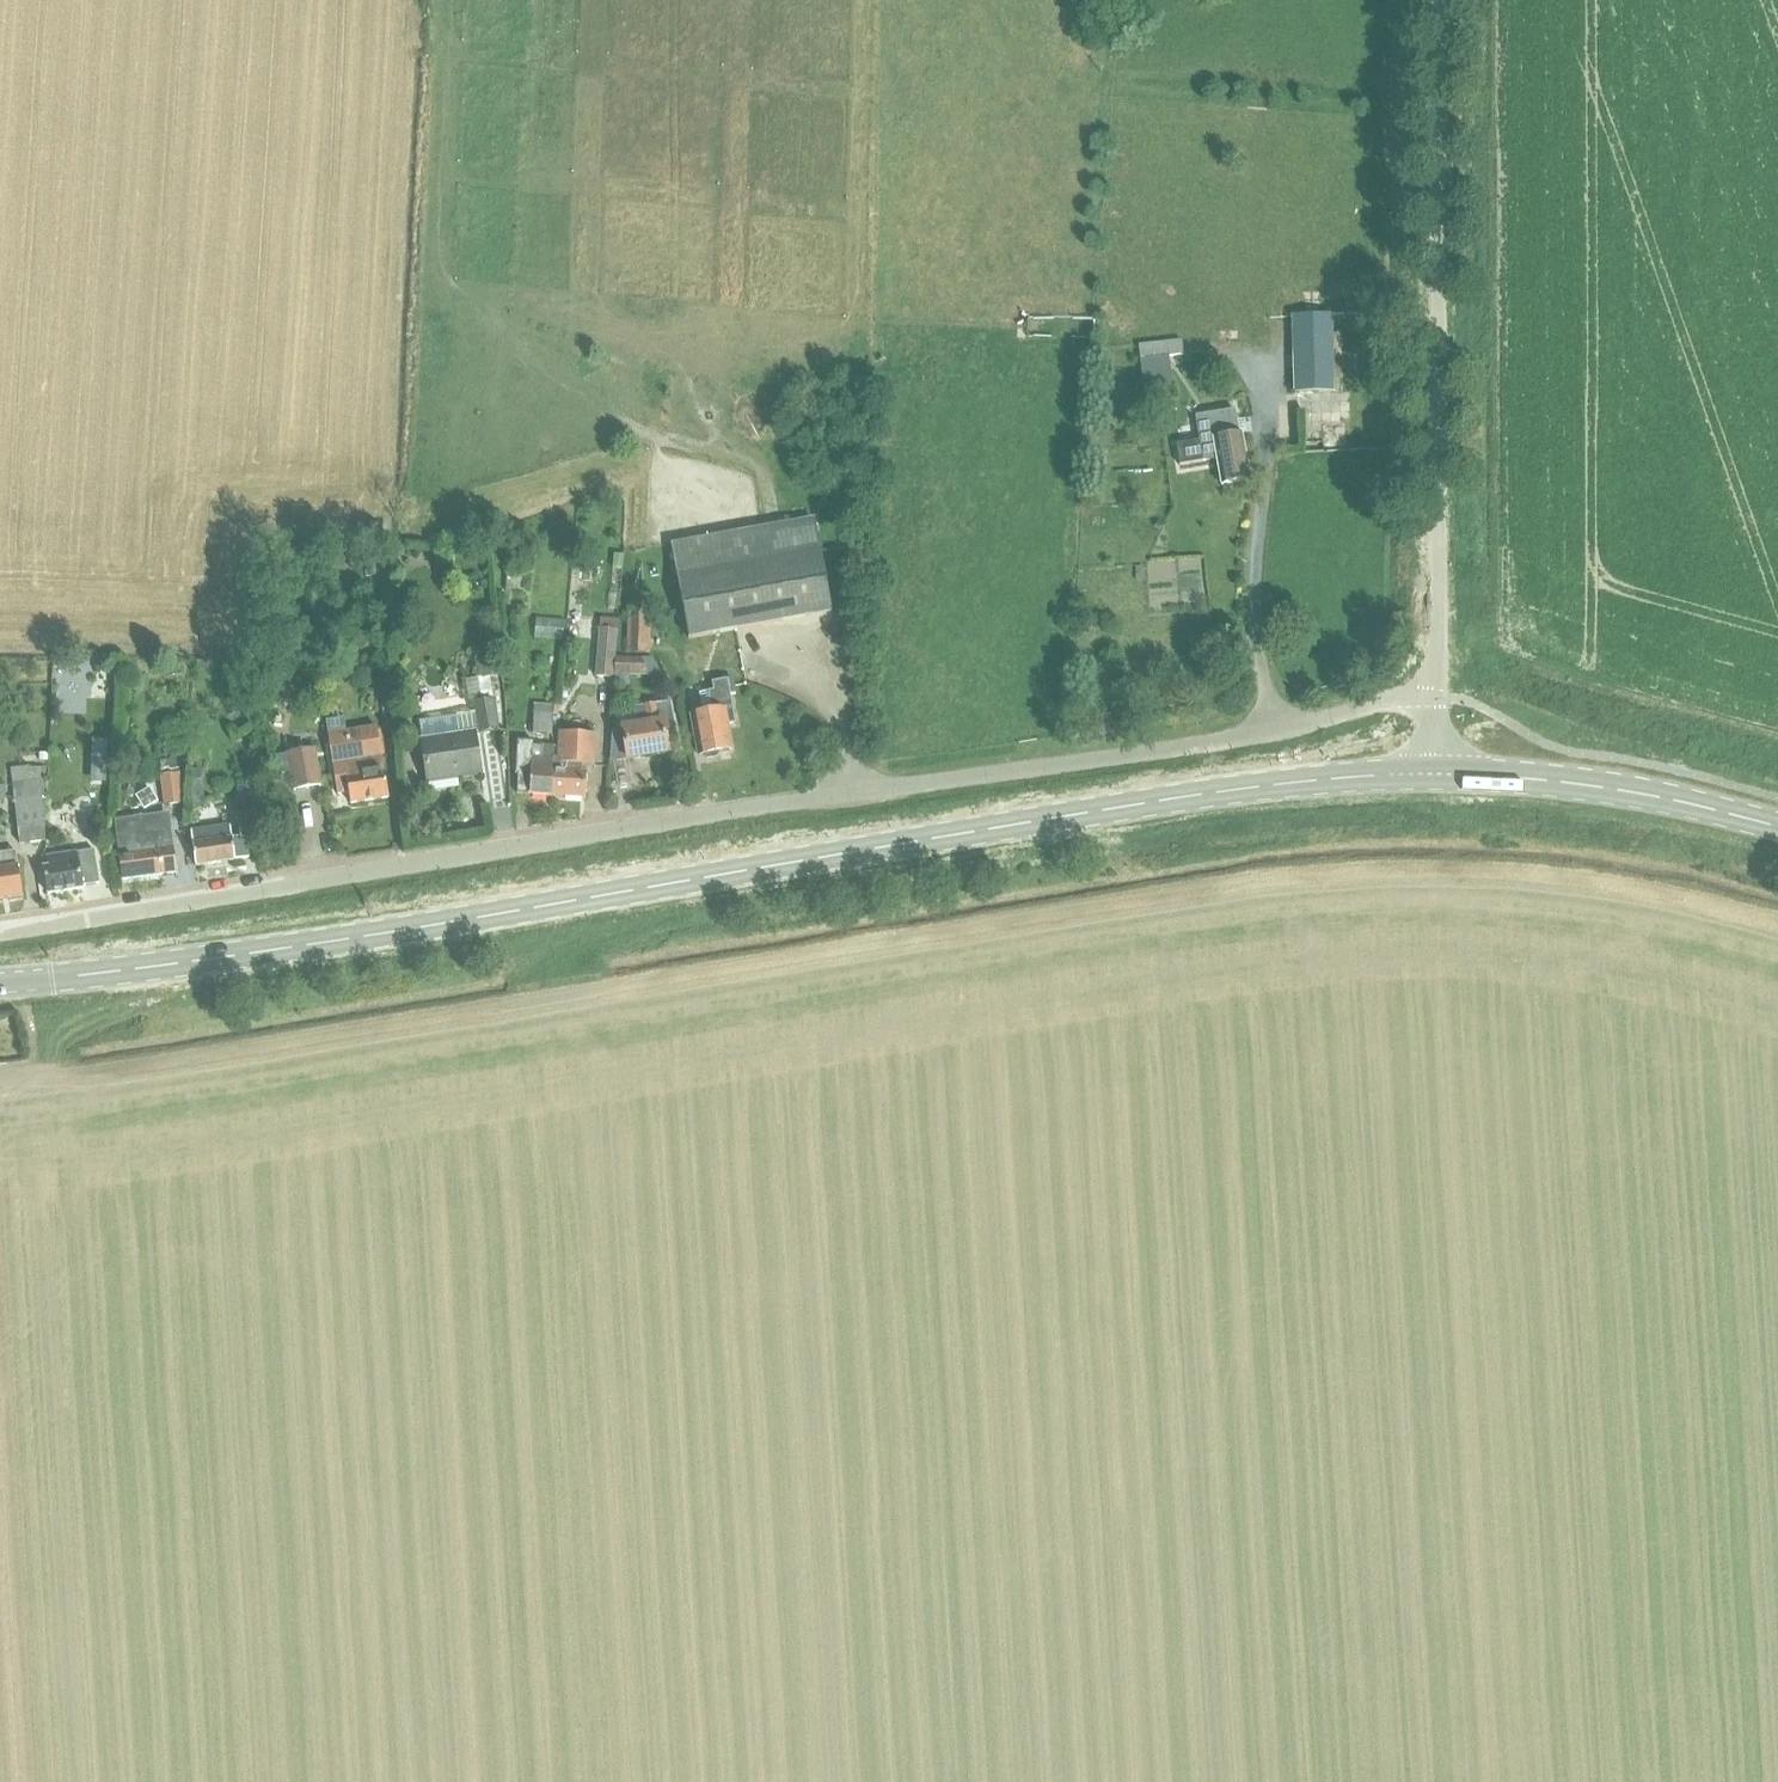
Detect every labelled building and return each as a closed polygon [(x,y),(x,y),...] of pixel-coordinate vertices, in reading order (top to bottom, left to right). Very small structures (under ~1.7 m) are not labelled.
[(1294,392),(1332,391),(1330,314),(1291,315),(1294,392)] [(1182,354),(1180,339),(1136,344),(1141,388),(1170,385),(1166,356),(1182,354)] [(1198,442),(1176,446),(1179,466),(1202,461),(1215,459),(1220,487),(1249,481),(1240,433),(1238,434),(1233,409),(1216,413),(1194,417),(1198,442)] [(688,640),(828,613),(810,520),(670,547),(688,640)] [(624,556),(623,569),(634,570),(635,553),(624,552),(624,556)] [(371,555),(361,557),(364,578),(374,577),(371,555)] [(614,555),(613,568),(623,569),(624,556),(614,555)] [(609,595),(608,610),(616,611),(617,595),(609,595)] [(627,654),(649,654),(651,610),(628,609),(627,654)] [(535,620),(533,639),(560,641),(562,623),(535,620)] [(613,676),(614,659),(617,633),(600,631),(595,678),(612,680),(613,676)] [(640,659),(614,659),(613,676),(648,677),(640,659)] [(250,661),(239,661),(239,670),(251,669),(250,661)] [(724,726),(733,724),(724,681),(709,683),(711,692),(698,694),(702,715),(690,718),(697,756),(729,751),(724,726)] [(611,732),(608,763),(668,752),(665,739),(676,737),(669,701),(632,709),(635,727),(611,732)] [(496,731),(491,702),(477,705),(482,733),(496,731)] [(550,735),(552,707),(533,706),(531,734),(550,735)] [(482,778),(475,733),(458,735),(455,718),(419,723),(422,741),(420,741),(427,793),(458,788),(457,782),(482,778)] [(387,798),(381,758),(376,729),(327,737),(337,795),(347,793),(349,804),(387,798)] [(550,786),(549,797),(583,799),(584,773),(580,773),(580,765),(593,766),(595,736),(558,733),(556,759),(552,758),(550,786)] [(91,753),(106,754),(107,741),(92,740),(91,753)] [(550,786),(552,758),(551,758),(552,749),(531,747),(531,742),(517,742),(515,774),(516,774),(515,794),(549,797),(550,786)] [(293,792),(322,787),(316,751),(287,756),(293,792)] [(12,769),(19,844),(45,842),(42,809),(38,768),(30,768),(30,767),(12,769)] [(183,803),(178,775),(159,778),(164,807),(183,803)] [(255,806),(254,781),(236,781),(237,807),(255,806)] [(247,858),(244,837),(238,838),(237,829),(228,831),(228,826),(190,833),(196,867),(247,858)] [(169,831),(148,835),(113,840),(120,880),(175,871),(169,831)] [(47,893),(99,884),(93,849),(46,858),(48,868),(42,869),(47,893)] [(15,851),(0,853),(0,899),(22,896),(15,851)]
